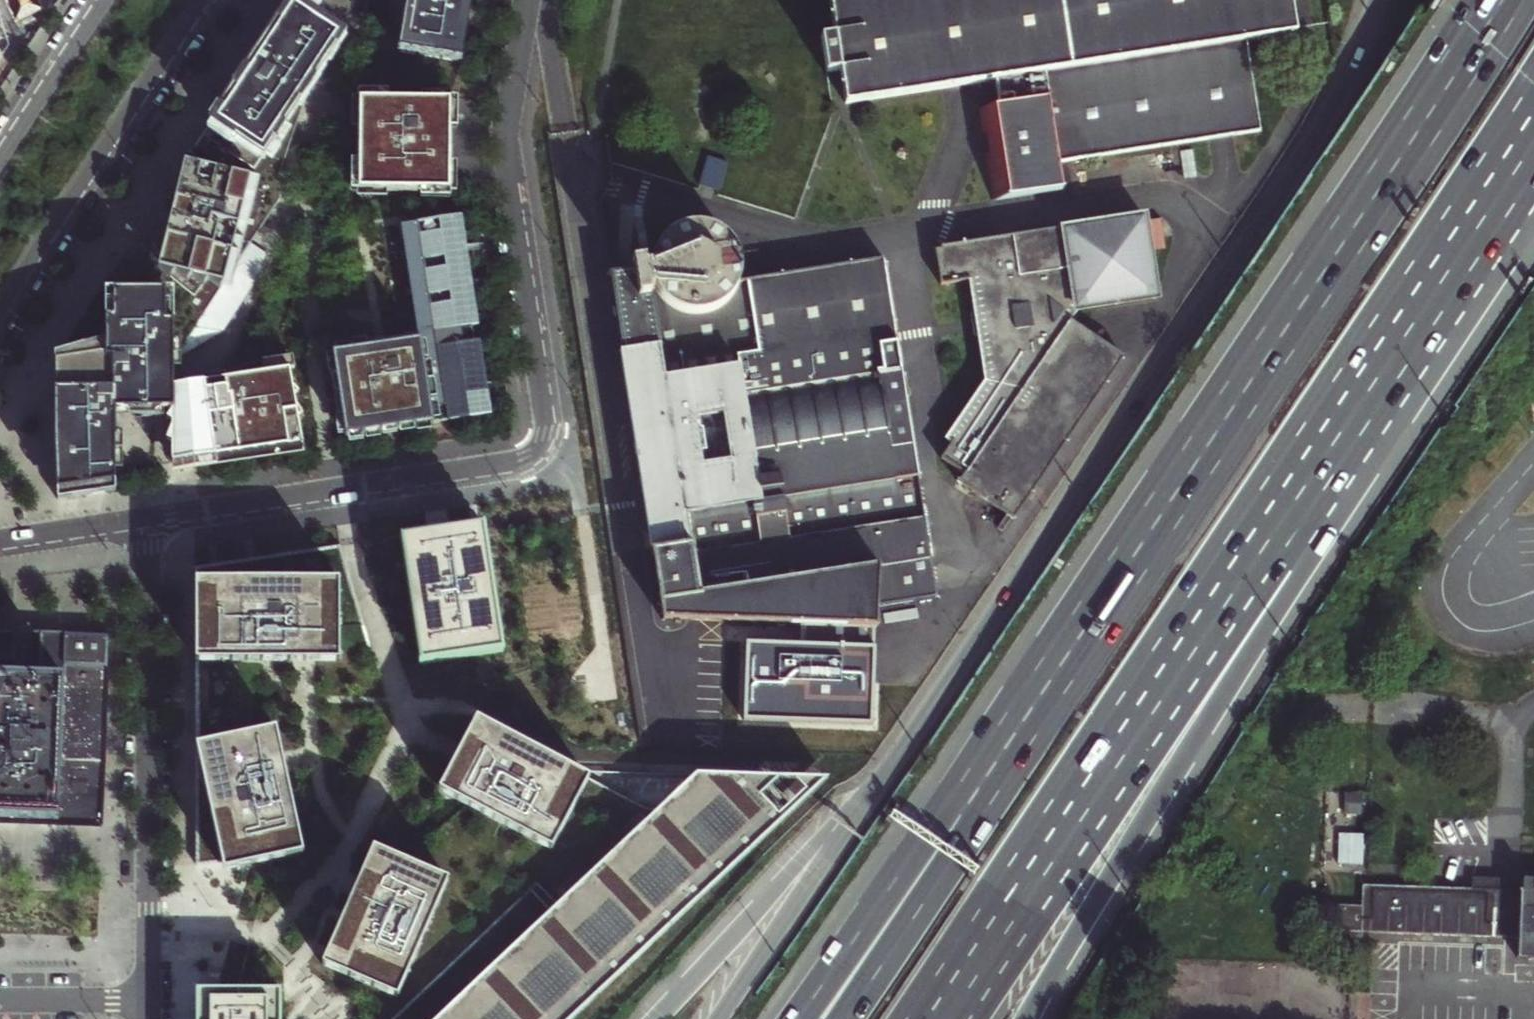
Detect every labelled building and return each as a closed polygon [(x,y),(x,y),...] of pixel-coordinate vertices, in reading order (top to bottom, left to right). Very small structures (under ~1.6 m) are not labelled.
[(299,0),(291,0),(241,77),(228,95),(202,136),(186,160),(172,217),(159,266),(140,263),(120,259),(96,296),(82,317),(54,360),(54,402),(54,410),(54,484),(57,501),(100,495),(109,493),(116,492),(116,425),(116,412),(126,412),(173,412),(172,462),(181,460),(211,456),(303,443),(300,417),(305,413),(295,396),(302,392),(293,384),(289,353),(174,370),(173,362),(218,294),(220,291),(280,200),(279,176),(305,101),(350,34),(321,14),(299,0)] [(397,11),(391,50),(462,61),(472,0),(399,0),(397,11)] [(1001,181),(1004,195),(1064,185),(1060,159),(1261,128),(1247,38),(1297,30),(1293,0),(832,0),(847,98),(857,97),(859,98),(996,77),(1000,101),(980,104),(991,175),(1001,181)] [(9,48),(0,17),(0,62),(9,48)] [(391,104),(354,104),(352,173),(345,173),(344,200),(351,200),(351,206),(381,207),(381,201),(415,202),(415,208),(445,208),(445,203),(453,203),(453,185),(454,170),(446,170),(447,140),(455,140),(455,129),(455,116),(448,116),(448,106),(405,105),(405,115),(391,114),(391,104)] [(1004,195),(1001,181),(991,175),(995,196),(1004,195)] [(632,209),(601,214),(609,264),(639,259),(632,209)] [(1011,520),(1122,357),(1075,325),(1074,308),(1155,296),(1143,216),(1010,236),(936,248),(940,281),(972,276),(987,380),(947,439),(954,444),(940,464),(961,478),(957,484),(1011,520)] [(458,217),(405,225),(422,341),(352,352),(351,344),(338,347),(339,354),(336,354),(348,435),(420,424),(490,414),(484,340),(480,315),(479,306),(472,306),(471,300),(469,288),(476,287),(475,280),(473,270),(467,271),(465,262),(463,253),(470,251),(469,244),(468,235),(462,236),(460,226),(458,217)] [(631,263),(632,270),(610,274),(622,352),(653,550),(651,551),(652,557),(654,557),(660,595),(658,595),(662,619),(877,627),(883,602),(937,596),(882,251),(740,267),(738,256),(733,245),(725,237),(715,231),(705,227),(693,226),(682,228),(672,233),(663,240),(656,249),(652,258),(650,266),(646,267),(645,267),(644,261),(631,263)] [(482,527),(399,540),(419,664),(502,652),(482,527)] [(339,547),(196,568),(196,582),(196,605),(196,662),(197,662),(197,669),(197,714),(197,823),(197,877),(303,853),(277,741),(242,741),(242,669),(302,668),(339,669),(339,634),(363,627),(339,547)] [(0,631),(0,660),(14,661),(15,632),(0,631)] [(109,636),(40,633),(38,678),(0,677),(0,824),(57,826),(102,827),(109,636)] [(475,719),(441,784),(553,843),(588,779),(581,775),(475,719)] [(730,873),(831,776),(705,768),(696,777),(583,772),(581,775),(588,779),(659,816),(568,908),(448,1018),(568,1018),(730,873)] [(1340,812),(1359,813),(1360,792),(1341,791),(1340,812)] [(1365,834),(1337,832),(1338,863),(1364,864),(1365,834)] [(372,850),(322,966),(396,998),(446,882),(372,850)] [(1531,891),(1531,880),(1522,879),(1521,890),(1517,938),(1516,954),(1533,955),(1533,891),(1531,891)] [(1517,938),(1521,890),(1477,889),(1430,887),(1362,885),(1361,907),(1336,905),(1335,931),(1349,932),(1376,933),(1517,938)] [(197,992),(197,1018),(279,1018),(279,991),(197,992)]
